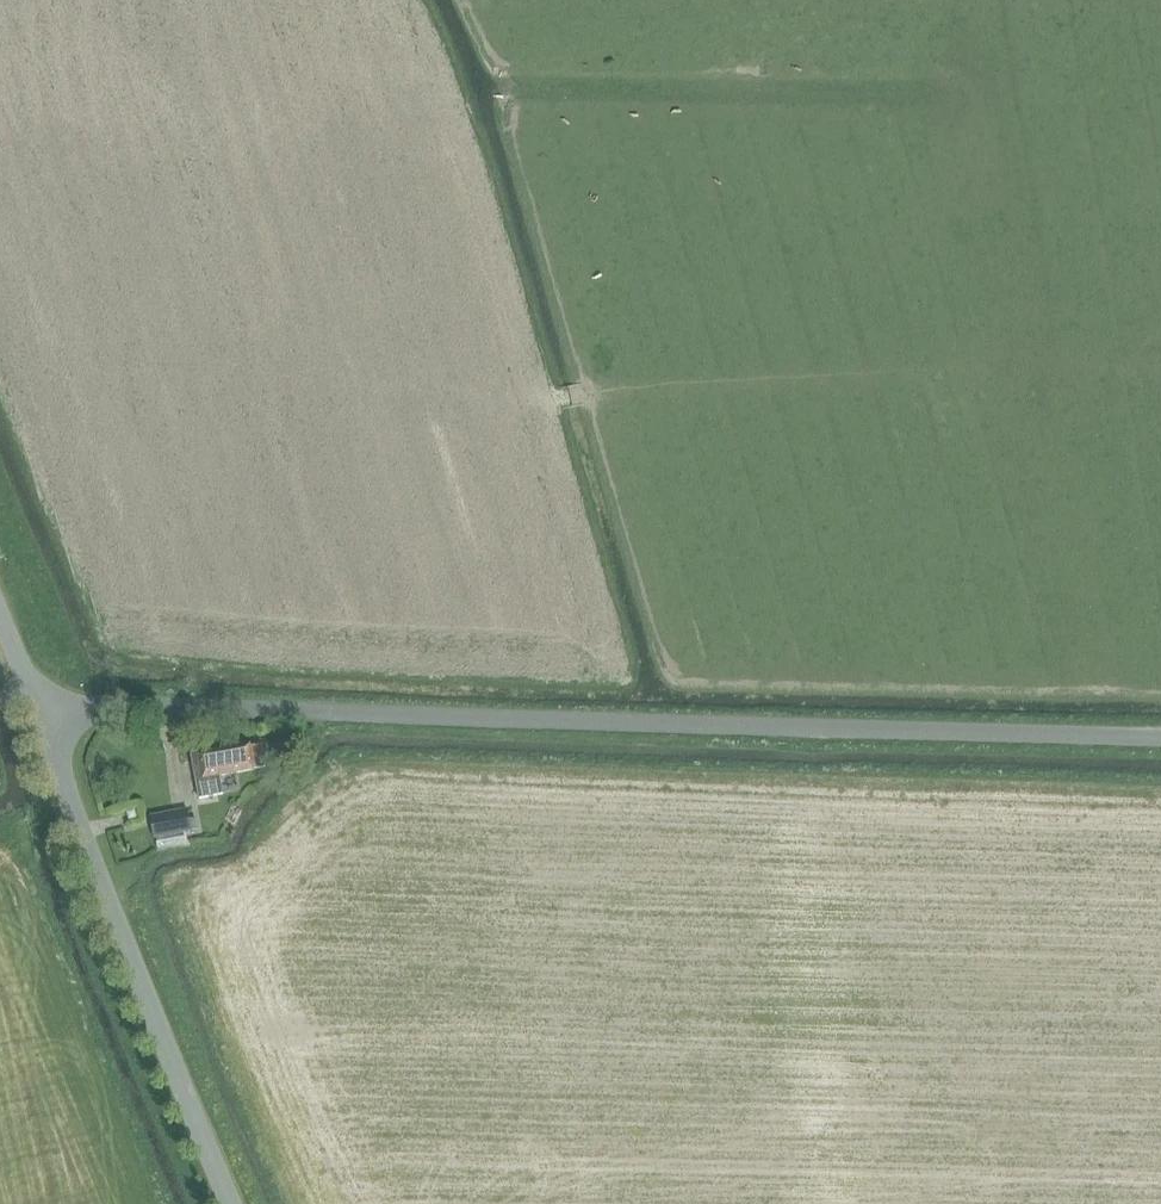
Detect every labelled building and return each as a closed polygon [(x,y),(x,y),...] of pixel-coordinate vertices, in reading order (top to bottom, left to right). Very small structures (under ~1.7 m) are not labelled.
[(249,746),(213,753),(205,754),(204,751),(191,754),(198,798),(222,794),(219,776),(253,770),(253,769),(264,767),(261,744),(249,746)] [(153,838),(191,831),(189,818),(165,823),(164,816),(150,819),(153,838)]
